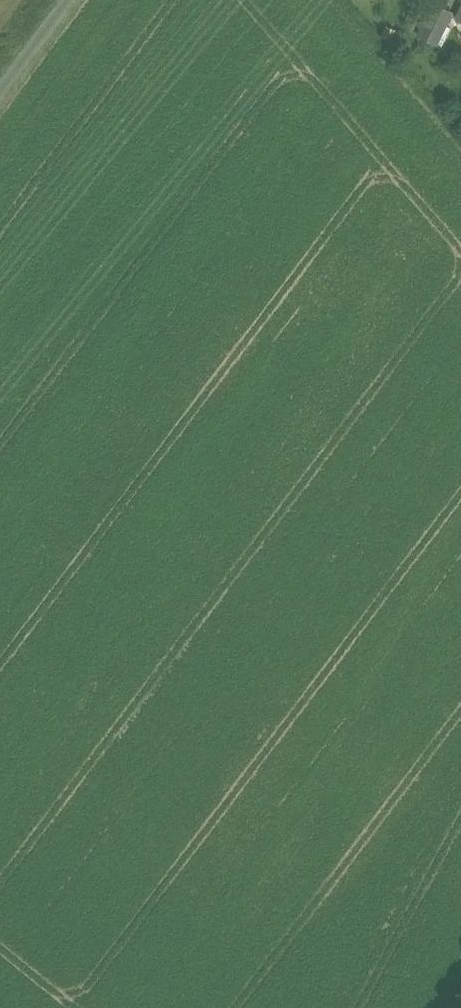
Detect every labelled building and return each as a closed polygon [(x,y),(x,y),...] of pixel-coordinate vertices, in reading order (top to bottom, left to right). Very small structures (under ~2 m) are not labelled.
[(435,5),(421,34),(437,42),(451,13),(435,5)]
